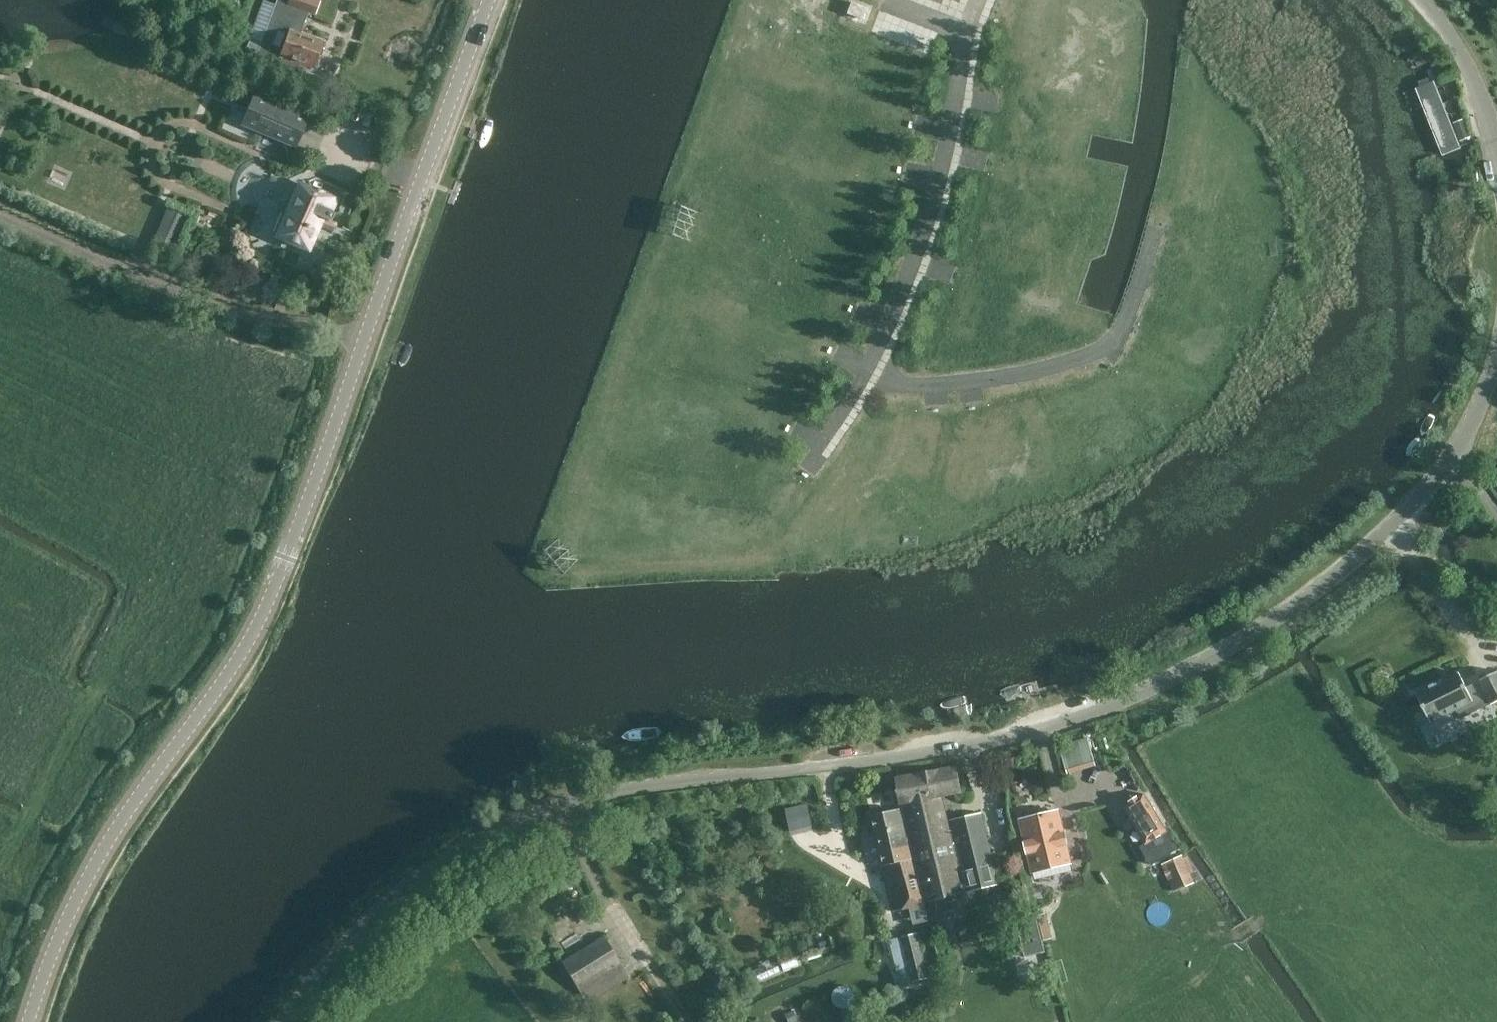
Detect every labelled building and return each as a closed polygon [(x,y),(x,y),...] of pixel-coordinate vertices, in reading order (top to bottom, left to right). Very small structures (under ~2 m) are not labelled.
[(299,32),(307,12),(307,11),(287,4),(288,4),(278,0),(256,60),(294,74),(298,65),(313,70),(315,66),(317,66),(320,59),(318,57),(324,41),(299,32)] [(288,4),(287,4),(307,11),(307,12),(315,15),(320,0),(289,0),(288,4)] [(1435,80),(1418,87),(1444,152),(1445,151),(1461,145),(1435,80)] [(242,125),(262,133),(295,148),(308,118),(280,106),(279,108),(273,106),(274,104),(254,95),(242,125)] [(1464,119),(1453,123),(1460,141),(1471,137),(1464,119)] [(323,228),(326,221),(327,221),(328,221),(329,221),(330,221),(331,221),(332,220),(332,219),(333,218),(333,217),(333,216),(333,215),(333,214),(333,213),(332,212),(331,212),(330,211),(335,200),(300,184),(296,193),(291,191),(290,190),(287,190),(285,191),(283,192),(281,194),(280,196),(279,197),(279,199),(279,201),(279,203),(280,205),(281,206),(282,208),(283,209),(272,234),(308,249),(318,226),(323,228)] [(152,246),(170,254),(186,217),(167,209),(152,246)] [(1456,658),(1442,665),(1445,672),(1415,687),(1416,689),(1461,667),(1456,658)] [(1427,722),(1454,709),(1458,718),(1488,704),(1488,705),(1496,701),(1496,673),(1496,671),(1477,681),(1477,682),(1464,688),(1457,672),(1413,693),(1427,722)] [(1060,742),(1069,771),(1098,762),(1089,733),(1060,742)] [(899,780),(905,810),(928,902),(964,893),(960,875),(962,875),(967,892),(999,884),(981,814),(950,822),(951,823),(953,831),(950,832),(941,794),(959,791),(955,771),(899,780)] [(1144,793),(1123,806),(1146,844),(1167,831),(1144,793)] [(928,902),(905,810),(871,818),(894,912),(928,902)] [(1032,873),(1072,864),(1060,812),(1020,822),(1021,823),(1015,824),(1026,873),(1032,872),(1032,873)] [(1183,855),(1166,862),(1175,885),(1193,878),(1183,855)] [(1028,923),(1018,926),(1026,956),(1044,952),(1035,914),(1027,916),(1028,923)] [(918,933),(896,939),(892,940),(898,971),(909,968),(912,982),(929,978),(918,933)] [(628,976),(621,963),(604,936),(561,962),(578,990),(585,1002),(628,976)] [(759,968),(753,970),(758,981),(780,971),(775,960),(769,963),(768,960),(757,965),(759,968)] [(834,996),(834,997),(834,998),(834,999),(834,1000),(834,1001),(835,1002),(835,1003),(836,1004),(836,1005),(837,1005),(838,1006),(838,1007),(839,1007),(840,1008),(841,1008),(842,1008),(843,1008),(844,1009),(845,1009),(846,1009),(847,1008),(848,1008),(849,1008),(850,1008),(851,1007),(852,1006),(853,1005),(854,1005),(854,1004),(855,1003),(855,1002),(856,1001),(856,1000),(856,999),(856,998),(856,997),(856,996),(856,995),(856,994),(856,993),(855,992),(854,991),(854,990),(853,989),(852,989),(851,988),(851,987),(850,987),(849,987),(848,986),(847,986),(846,986),(845,986),(844,986),(843,986),(842,986),(841,987),(840,987),(839,987),(838,988),(838,989),(837,989),(836,990),(836,991),(835,992),(834,993),(834,994),(834,995),(834,996)] [(784,1014),(788,1021),(795,1021),(797,1021),(792,1011),(784,1014)]
